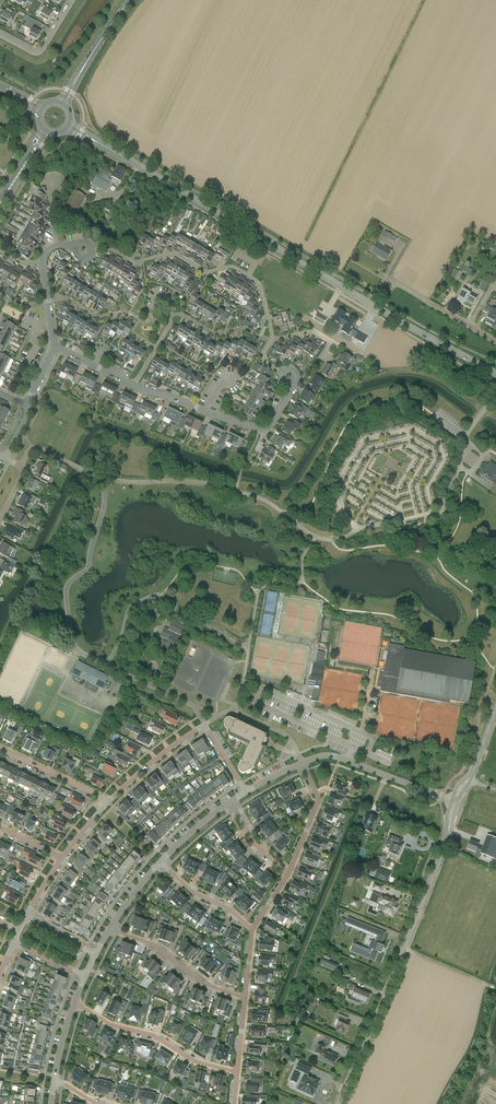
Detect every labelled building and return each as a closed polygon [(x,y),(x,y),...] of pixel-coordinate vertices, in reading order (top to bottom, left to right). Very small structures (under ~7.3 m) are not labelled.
[(44,3),(41,6),(39,11),(42,13),(40,16),(47,21),(52,13),(51,13),(54,9),(44,3)] [(5,12),(4,12),(0,18),(0,20),(7,24),(9,20),(12,22),(17,14),(7,8),(5,12)] [(40,32),(42,29),(44,25),(26,16),(21,25),(30,30),(32,31),(29,36),(37,40),(41,33),(40,32)] [(121,181),(126,171),(118,166),(115,172),(114,172),(112,175),(101,168),(98,174),(92,185),(105,192),(111,181),(109,180),(111,176),(113,177),(112,179),(116,181),(117,179),(121,181)] [(33,193),(36,194),(34,198),(41,202),(45,195),(32,187),(28,194),(31,196),(33,193)] [(73,219),(86,196),(72,188),(58,211),(73,219)] [(28,201),(31,203),(33,205),(33,204),(42,209),(43,207),(39,205),(41,202),(34,198),(31,196),(28,201)] [(28,208),(29,209),(34,212),(43,217),(44,215),(40,212),(42,209),(33,204),(33,205),(31,203),(28,208)] [(35,220),(44,225),(45,222),(41,220),(43,217),(34,212),(33,215),(32,214),(30,217),(35,220)] [(75,222),(86,229),(89,224),(78,217),(75,222)] [(35,220),(34,222),(33,222),(31,224),(45,232),(46,230),(42,227),(44,225),(35,220)] [(29,222),(26,227),(38,235),(39,232),(43,234),(45,232),(31,224),(29,222)] [(23,233),(39,242),(40,240),(36,237),(38,235),(29,230),(26,227),(22,232),(23,233)] [(382,235),(378,243),(373,251),(379,254),(378,256),(386,261),(392,251),(384,247),(388,239),(391,241),(391,240),(395,243),(398,238),(384,231),(382,235)] [(160,232),(157,237),(155,240),(150,248),(153,250),(155,246),(158,247),(165,235),(160,232)] [(181,232),(180,232),(177,238),(173,246),(175,247),(177,243),(180,245),(186,235),(181,232)] [(20,238),(23,240),(31,245),(33,242),(37,244),(39,242),(23,233),(20,238)] [(141,248),(143,249),(151,236),(148,234),(148,236),(145,234),(140,242),(143,244),(141,248)] [(170,238),(170,239),(165,247),(168,248),(170,244),(173,246),(177,238),(175,236),(175,235),(173,234),(170,238)] [(152,235),(151,236),(143,249),(145,251),(148,247),(150,248),(155,240),(157,237),(152,235)] [(170,239),(170,238),(165,235),(158,247),(160,249),(163,245),(165,247),(170,239)] [(180,250),(183,252),(191,238),(186,235),(180,245),(183,246),(180,250)] [(187,249),(190,251),(196,241),(191,238),(183,252),(185,253),(187,249)] [(19,244),(32,252),(34,250),(30,247),(31,245),(23,240),(21,243),(20,242),(19,244)] [(201,243),(201,244),(196,241),(190,251),(193,253),(191,256),(193,258),(202,243),(201,243)] [(198,255),(200,257),(207,246),(206,245),(203,243),(202,243),(193,258),(195,259),(198,255)] [(23,256),(28,259),(32,252),(19,244),(15,251),(23,256)] [(206,249),(207,247),(207,246),(200,257),(203,259),(201,263),(203,264),(211,251),(209,249),(208,250),(206,249)] [(218,251),(222,253),(220,256),(216,254),(215,255),(212,261),(219,265),(227,252),(220,247),(218,251)] [(58,252),(50,266),(57,270),(62,262),(65,257),(63,255),(65,252),(62,250),(60,254),(58,252)] [(212,261),(215,255),(213,253),(213,252),(211,251),(203,264),(205,265),(208,261),(211,263),(212,261)] [(105,270),(113,256),(111,255),(109,259),(103,256),(100,261),(102,263),(101,266),(104,267),(103,269),(105,270)] [(113,256),(105,270),(108,271),(108,270),(111,272),(116,264),(113,262),(116,258),(113,256)] [(171,263),(166,271),(165,274),(170,276),(179,262),(177,260),(174,264),(171,263)] [(115,276),(123,262),(121,261),(119,265),(116,264),(111,272),(114,273),(113,274),(115,276)] [(164,264),(159,272),(161,273),(161,274),(164,276),(165,274),(166,271),(171,263),(169,261),(167,265),(164,264)] [(62,262),(57,270),(60,271),(57,275),(59,277),(64,269),(68,264),(65,262),(64,263),(62,262)] [(123,262),(115,276),(118,277),(118,276),(121,278),(126,269),(123,268),(126,264),(123,262)] [(156,277),(159,272),(164,264),(162,262),(159,266),(154,263),(150,268),(153,270),(151,272),(154,274),(154,275),(156,277)] [(181,263),(179,262),(170,276),(170,277),(170,278),(174,280),(181,269),(179,267),(181,263)] [(2,276),(4,277),(4,278),(6,280),(14,266),(12,265),(9,269),(7,267),(2,276)] [(9,280),(12,282),(17,273),(14,272),(16,268),(14,266),(6,280),(8,281),(9,280)] [(175,280),(177,277),(179,278),(178,279),(181,281),(189,268),(186,266),(184,270),(181,269),(174,280),(175,280)] [(126,282),(133,269),(131,267),(129,271),(126,269),(121,278),(124,279),(123,281),(126,282)] [(186,283),(187,283),(191,275),(189,273),(191,269),(189,268),(181,281),(183,282),(184,281),(186,283)] [(62,284),(67,275),(67,276),(67,275),(70,271),(68,269),(67,270),(64,269),(59,277),(62,278),(60,282),(62,284)] [(126,282),(125,284),(129,287),(136,276),(133,274),(136,270),(133,269),(126,282)] [(454,279),(459,272),(455,269),(450,277),(454,279)] [(29,270),(27,274),(24,272),(19,281),(22,282),(21,284),(23,285),(31,272),(29,270)] [(19,281),(24,272),(22,271),(19,275),(17,273),(12,282),(14,283),(14,284),(16,286),(19,281)] [(29,287),(33,281),(34,278),(31,277),(34,273),(31,272),(23,285),(26,286),(26,285),(29,287)] [(223,289),(219,286),(221,284),(224,286),(225,284),(229,278),(222,274),(214,287),(218,290),(216,292),(220,294),(223,289)] [(230,288),(238,275),(235,274),(233,277),(230,276),(229,278),(225,284),(228,286),(227,287),(230,288)] [(65,291),(73,277),(71,276),(70,277),(67,275),(67,276),(67,275),(62,284),(65,286),(63,289),(65,291)] [(189,290),(194,282),(192,280),(194,276),(191,275),(187,283),(186,283),(183,288),(186,290),(187,288),(189,290)] [(238,275),(230,288),(232,290),(233,289),(235,290),(240,282),(238,280),(240,276),(238,275)] [(133,292),(139,282),(136,281),(138,277),(136,276),(129,287),(127,290),(130,291),(131,290),(133,292)] [(72,290),(77,282),(75,280),(75,279),(73,277),(65,291),(67,292),(70,288),(72,290)] [(235,291),(238,293),(240,294),(248,281),(246,280),(243,284),(240,282),(235,290),(236,290),(235,291)] [(480,287),(486,290),(490,283),(484,280),(480,287)] [(25,294),(32,298),(40,285),(33,281),(29,287),(25,294)] [(248,281),(240,294),(242,296),(243,295),(245,296),(250,288),(248,286),(250,282),(248,281)] [(75,297),(83,283),(81,282),(80,283),(77,282),(72,290),(75,292),(73,296),(75,297)] [(139,282),(133,292),(131,296),(133,297),(134,296),(137,298),(142,289),(139,288),(141,284),(139,282)] [(192,297),(197,289),(194,287),(197,283),(194,282),(189,290),(186,295),(189,296),(189,295),(192,297)] [(82,296),(87,288),(85,286),(85,285),(83,283),(75,297),(77,298),(80,294),(82,296)] [(89,285),(88,288),(87,288),(82,296),(85,298),(83,302),(85,303),(94,288),(89,285)] [(95,291),(94,290),(94,289),(94,288),(85,303),(87,304),(90,300),(92,302),(97,294),(95,292),(95,291)] [(248,303),(253,295),(250,294),(253,289),(250,288),(245,296),(242,301),(245,303),(245,302),(248,303)] [(118,294),(120,295),(122,293),(114,289),(110,296),(114,298),(113,301),(108,299),(108,300),(104,306),(111,310),(119,297),(117,296),(118,294)] [(192,297),(187,304),(192,307),(194,304),(195,304),(197,300),(200,296),(197,294),(199,290),(197,289),(192,297)] [(471,309),(478,298),(463,289),(457,301),(471,309)] [(95,309),(103,296),(101,294),(100,295),(97,294),(92,302),(95,304),(93,308),(95,309)] [(246,312),(247,314),(249,314),(256,302),(253,301),(255,297),(253,295),(248,303),(244,310),(245,311),(244,311),(246,312)] [(104,306),(108,300),(105,298),(106,297),(103,296),(95,309),(98,311),(100,307),(103,308),(104,306)] [(194,304),(192,307),(192,308),(195,310),(192,313),(193,314),(192,317),(193,318),(203,302),(201,300),(200,302),(197,300),(195,304),(194,304)] [(202,314),(205,309),(207,306),(205,304),(205,303),(203,302),(193,318),(195,319),(199,312),(202,314)] [(253,317),(254,317),(257,311),(259,309),(256,307),(258,304),(256,302),(249,314),(248,315),(250,317),(251,316),(253,317)] [(67,315),(71,307),(64,303),(56,317),(63,321),(65,318),(62,316),(63,313),(67,315)] [(483,311),(489,314),(487,318),(485,322),(495,328),(495,326),(495,311),(492,309),(486,305),(483,311)] [(205,321),(213,308),(211,307),(210,308),(207,306),(205,309),(202,314),(205,316),(203,320),(204,320),(205,321)] [(224,313),(220,319),(227,323),(235,310),(228,306),(226,309),(230,312),(228,315),(224,313)] [(69,323),(74,314),(71,313),(73,309),(71,307),(67,315),(65,318),(63,321),(65,322),(66,321),(69,323)] [(224,313),(225,311),(222,310),(223,308),(220,307),(217,312),(212,320),(215,321),(217,318),(220,319),(224,313)] [(212,320),(217,312),(215,311),(216,310),(213,308),(205,321),(207,322),(209,318),(212,320)] [(344,326),(345,326),(349,319),(344,316),(345,313),(339,309),(334,318),(332,317),(330,321),(333,323),(334,320),(344,326)] [(257,321),(255,324),(251,322),(249,324),(256,329),(264,315),(257,311),(254,317),(253,317),(252,319),(257,321)] [(69,323),(68,325),(72,328),(81,313),(79,312),(77,316),(74,314),(69,323)] [(73,329),(74,327),(75,328),(76,327),(79,329),(84,320),(81,319),(84,315),(81,313),(72,328),(73,329)] [(278,325),(290,322),(288,314),(273,318),(275,326),(278,325)] [(327,319),(318,314),(314,320),(323,325),(327,319)] [(345,326),(344,326),(349,329),(347,333),(353,337),(356,331),(352,329),(357,320),(350,316),(349,319),(345,326)] [(83,333),(91,320),(89,318),(87,322),(84,320),(79,329),(82,330),(81,331),(83,333)] [(116,332),(120,334),(121,335),(130,320),(128,319),(126,323),(123,321),(116,332)] [(89,335),(94,326),(91,325),(94,321),(93,320),(91,320),(83,333),(86,334),(86,333),(89,335)] [(115,334),(116,332),(123,321),(121,320),(118,324),(115,322),(108,334),(113,337),(115,334)] [(132,321),(130,320),(121,335),(122,335),(123,334),(124,335),(125,334),(128,335),(133,327),(130,325),(132,321)] [(295,329),(295,328),(298,327),(296,320),(290,322),(278,325),(280,333),(295,329)] [(101,333),(107,337),(108,334),(115,322),(113,321),(111,325),(108,323),(101,333)] [(182,325),(177,333),(180,335),(179,336),(182,337),(191,322),(188,321),(185,326),(182,325)] [(1,324),(15,331),(17,327),(7,322),(6,324),(2,322),(1,324)] [(183,337),(184,338),(187,339),(192,331),(189,329),(193,324),(191,322),(182,337),(182,338),(183,337)] [(177,333),(182,325),(180,323),(177,327),(175,326),(170,334),(172,336),(172,337),(174,339),(177,333)] [(13,336),(15,331),(1,324),(0,326),(0,327),(3,329),(2,331),(13,336)] [(94,326),(89,335),(92,336),(91,338),(94,339),(102,326),(99,324),(97,328),(94,326)] [(187,339),(185,343),(190,346),(201,328),(199,327),(198,329),(197,329),(195,333),(192,331),(187,339)] [(192,344),(194,345),(195,344),(197,345),(202,337),(199,335),(202,331),(200,330),(201,329),(201,328),(190,346),(191,346),(192,344)] [(10,340),(13,336),(2,331),(1,333),(0,332),(0,335),(10,340)] [(10,340),(0,335),(0,340),(8,344),(12,346),(14,342),(10,340)] [(202,350),(210,336),(207,335),(205,339),(202,337),(197,345),(200,347),(199,348),(202,350)] [(207,351),(212,343),(210,342),(213,336),(211,335),(210,336),(202,350),(204,351),(205,350),(207,351)] [(120,348),(123,350),(125,352),(133,338),(131,337),(129,341),(126,339),(120,348)] [(237,348),(236,351),(241,354),(250,339),(248,337),(247,337),(245,341),(242,340),(237,348)] [(131,354),(136,345),(133,344),(135,340),(133,338),(125,352),(128,353),(128,352),(131,354)] [(236,351),(237,348),(242,340),(240,338),(237,342),(235,340),(230,349),(232,350),(232,352),(234,353),(236,351)] [(227,341),(222,350),(223,350),(225,351),(224,352),(227,354),(230,349),(235,340),(232,339),(230,343),(227,341)] [(241,354),(242,352),(244,353),(245,352),(247,354),(252,346),(249,344),(252,340),(250,339),(241,354)] [(6,349),(8,344),(0,340),(0,346),(6,349)] [(220,342),(215,350),(215,351),(218,352),(217,353),(220,355),(223,350),(222,350),(227,341),(225,340),(223,344),(220,342)] [(303,350),(308,342),(306,340),(304,344),(301,343),(296,351),(298,353),(298,354),(300,355),(303,350)] [(308,354),(316,341),(314,340),(311,344),(308,342),(303,350),(306,352),(305,353),(308,354)] [(215,350),(220,342),(218,341),(215,345),(212,343),(207,351),(210,353),(209,354),(212,356),(215,351),(215,350)] [(252,346),(247,354),(250,355),(249,356),(252,358),(260,345),(261,343),(259,341),(255,347),(252,346)] [(288,352),(289,352),(291,354),(291,355),(293,356),(296,351),(301,343),(299,341),(296,345),(293,344),(288,352)] [(314,356),(319,348),(316,346),(318,342),(316,341),(308,354),(310,355),(311,354),(314,356)] [(281,353),(284,354),(283,356),(286,357),(289,352),(288,352),(293,344),(291,342),(289,346),(286,345),(285,347),(281,353)] [(135,358),(143,344),(141,343),(139,347),(136,345),(131,354),(134,355),(133,356),(135,358)] [(275,355),(277,352),(280,355),(281,353),(285,347),(278,343),(270,356),(274,358),(272,361),(275,363),(279,358),(275,355)] [(143,344),(135,358),(138,359),(138,358),(141,360),(146,351),(143,350),(146,346),(143,344)] [(352,358),(342,352),(337,360),(342,364),(340,367),(348,372),(351,367),(347,365),(352,358)] [(11,359),(0,353),(0,354),(0,359),(8,363),(11,359)] [(155,370),(163,356),(161,355),(159,359),(156,357),(151,366),(154,367),(153,368),(155,370)] [(155,371),(160,374),(161,372),(166,364),(163,362),(166,358),(163,356),(155,370),(156,370),(155,371)] [(6,367),(8,363),(0,359),(0,364),(6,367)] [(169,371),(174,374),(181,362),(179,360),(177,364),(174,363),(169,371)] [(169,371),(174,363),(171,361),(169,365),(166,364),(161,372),(164,373),(163,374),(166,376),(169,371)] [(174,374),(173,375),(175,376),(176,375),(179,377),(184,369),(181,367),(183,363),(181,362),(174,374)] [(59,374),(61,372),(67,375),(71,366),(65,363),(63,367),(60,365),(56,373),(59,374)] [(258,371),(259,372),(260,369),(262,371),(260,374),(261,375),(267,378),(271,371),(258,363),(256,366),(255,365),(252,369),(257,373),(258,371)] [(333,363),(331,366),(327,363),(321,373),(329,377),(335,369),(337,370),(339,367),(333,363)] [(74,378),(72,381),(76,383),(79,375),(76,374),(78,369),(71,366),(67,375),(74,378)] [(183,381),(191,368),(189,366),(187,370),(184,369),(179,377),(182,379),(181,380),(183,381)] [(195,367),(192,366),(191,368),(183,381),(186,383),(186,382),(189,383),(194,375),(191,373),(195,367)] [(79,384),(81,381),(87,385),(91,376),(85,373),(83,377),(79,375),(76,383),(79,384)] [(189,383),(187,386),(192,389),(193,387),(201,374),(199,373),(197,376),(194,375),(189,383)] [(198,392),(199,389),(204,381),(201,379),(204,375),(201,374),(193,387),(192,389),(198,392)] [(262,382),(270,387),(271,385),(267,382),(269,379),(267,378),(261,375),(259,377),(258,377),(257,379),(262,382)] [(324,381),(315,375),(310,383),(314,385),(313,386),(311,389),(317,392),(324,381)] [(87,385),(85,388),(92,391),(91,392),(95,393),(99,385),(95,383),(97,379),(91,376),(87,385)] [(95,394),(95,392),(99,394),(100,391),(106,394),(111,386),(104,382),(102,387),(99,385),(95,393),(95,394)] [(258,385),(259,386),(259,387),(271,394),(272,392),(268,390),(270,387),(262,382),(260,385),(259,384),(258,385)] [(107,394),(105,398),(114,402),(118,395),(115,393),(117,389),(111,386),(106,394),(107,394)] [(259,387),(257,387),(257,386),(254,391),(264,397),(266,394),(269,397),(271,394),(259,387)] [(299,398),(308,404),(311,399),(313,400),(315,396),(305,389),(299,398)] [(262,400),(264,397),(254,391),(250,396),(265,405),(266,402),(262,400)] [(115,403),(124,408),(125,407),(130,395),(124,392),(122,396),(118,395),(114,402),(115,403)] [(125,407),(135,412),(138,404),(135,403),(137,398),(130,395),(125,407)] [(248,401),(258,407),(260,404),(263,407),(265,405),(250,396),(248,401)] [(258,407),(248,401),(245,406),(259,415),(260,412),(256,410),(258,407)] [(135,412),(134,412),(135,413),(133,416),(135,417),(137,414),(144,417),(144,416),(150,405),(143,402),(141,406),(138,404),(135,412)] [(297,402),(290,414),(298,419),(303,412),(306,413),(308,409),(297,402)] [(144,417),(154,421),(158,414),(154,412),(156,408),(150,405),(144,416),(144,417)] [(6,409),(3,407),(1,406),(0,409),(0,414),(7,417),(10,411),(6,409)] [(248,416),(252,418),(253,415),(257,417),(259,415),(245,406),(241,412),(248,416)] [(167,411),(164,409),(159,420),(163,421),(169,424),(171,420),(176,411),(169,407),(167,411)] [(178,424),(176,428),(179,429),(180,428),(184,419),(181,418),(183,414),(176,411),(171,420),(178,424)] [(180,428),(183,429),(185,425),(192,429),(196,419),(190,415),(188,419),(185,418),(184,419),(180,428)] [(204,427),(201,426),(203,422),(196,419),(192,429),(198,432),(197,436),(200,437),(200,436),(201,436),(200,436),(204,427)] [(294,420),(292,424),(287,421),(282,430),(290,435),(294,428),(298,431),(302,425),(294,420)] [(205,426),(204,427),(200,436),(201,436),(203,437),(205,433),(212,437),(217,427),(210,424),(208,428),(205,426)] [(219,440),(216,447),(219,448),(221,444),(225,435),(222,434),(224,430),(217,427),(212,437),(219,440)] [(221,444),(223,445),(225,441),(232,445),(237,435),(230,432),(228,435),(225,434),(225,435),(221,444)] [(240,453),(245,444),(242,442),(244,438),(237,435),(232,445),(239,448),(237,452),(238,452),(240,453)] [(285,435),(283,438),(278,436),(273,444),(281,449),(284,443),(289,446),(293,440),(285,435)] [(269,446),(267,450),(265,449),(260,457),(269,463),(274,455),(276,450),(269,446)] [(35,466),(36,467),(34,472),(36,473),(34,476),(48,483),(51,479),(46,476),(46,475),(43,474),(46,466),(42,465),(44,462),(39,459),(35,466)] [(479,473),(493,483),(495,479),(495,478),(494,476),(495,474),(495,473),(495,471),(495,466),(491,462),(488,466),(485,464),(479,473)] [(34,492),(39,483),(30,479),(26,488),(34,492)] [(36,497),(30,494),(28,497),(23,494),(18,504),(27,508),(30,503),(33,504),(36,497)] [(28,519),(27,518),(26,517),(23,515),(25,513),(16,508),(13,515),(16,517),(14,522),(21,525),(22,525),(23,525),(24,526),(25,526),(26,525),(27,525),(28,524),(29,523),(29,522),(29,521),(29,520),(28,519)] [(3,535),(12,539),(14,535),(19,538),(23,531),(14,527),(13,530),(7,527),(3,535)] [(13,548),(3,543),(0,548),(0,553),(8,557),(13,548)] [(18,561),(8,557),(7,560),(16,565),(18,561)] [(11,574),(16,565),(7,560),(6,561),(5,560),(0,569),(0,577),(3,570),(11,574)] [(186,628),(172,622),(169,630),(165,628),(160,637),(165,639),(161,646),(174,653),(186,628)] [(405,646),(389,644),(384,671),(380,671),(377,687),(381,688),(380,691),(449,704),(450,700),(469,704),(476,662),(404,649),(405,646)] [(324,666),(325,662),(324,661),(325,654),(321,654),(320,661),(317,660),(316,664),(315,664),(313,676),(310,675),(308,686),(320,688),(324,666)] [(78,661),(72,674),(103,689),(109,677),(78,661)] [(162,677),(157,674),(154,680),(160,683),(162,677)] [(164,720),(176,726),(179,719),(172,715),(173,712),(165,709),(163,714),(166,716),(164,720)] [(245,773),(246,773),(252,770),(253,768),(255,768),(264,748),(262,747),(267,735),(261,732),(258,730),(257,732),(236,722),(236,721),(231,718),(230,718),(229,718),(228,718),(227,719),(226,719),(225,720),(225,721),(224,722),(224,723),(224,724),(225,725),(228,732),(230,733),(229,734),(251,744),(243,762),(241,761),(239,766),(239,767),(239,768),(239,769),(239,770),(239,771),(240,771),(241,772),(241,773),(242,773),(243,773),(244,773),(245,773)] [(163,731),(164,731),(165,729),(159,726),(161,722),(153,719),(149,727),(153,729),(152,731),(161,735),(163,731)] [(8,743),(11,744),(14,738),(15,738),(18,731),(21,733),(24,728),(20,726),(19,729),(15,727),(13,732),(8,729),(7,733),(5,732),(3,738),(4,739),(3,740),(8,742),(8,743)] [(149,746),(153,738),(140,732),(141,729),(135,726),(132,731),(140,735),(137,740),(138,740),(137,741),(144,744),(145,743),(149,746)] [(26,738),(22,748),(31,753),(34,748),(38,750),(41,743),(37,741),(38,739),(33,736),(31,741),(26,738)] [(129,744),(126,751),(136,756),(140,749),(136,747),(136,746),(137,743),(129,740),(128,744),(129,744)] [(204,752),(205,754),(210,751),(211,752),(214,750),(209,743),(206,745),(203,740),(198,743),(204,752)] [(193,754),(198,761),(201,759),(198,756),(204,752),(198,743),(192,747),(196,752),(193,754)] [(43,758),(47,761),(48,760),(51,761),(54,755),(57,757),(60,750),(54,747),(53,750),(52,749),(51,751),(47,749),(46,751),(45,750),(42,755),(44,756),(43,758)] [(115,755),(113,760),(113,761),(115,762),(126,767),(129,760),(126,759),(128,755),(115,749),(113,754),(115,755)] [(198,761),(193,754),(191,756),(187,750),(182,754),(188,763),(193,759),(195,763),(198,761)] [(190,765),(188,763),(182,754),(176,758),(180,763),(178,765),(183,772),(185,770),(184,769),(190,765)] [(62,768),(71,772),(75,765),(78,766),(81,760),(74,757),(72,762),(67,759),(62,768)] [(103,768),(103,769),(102,771),(113,776),(116,770),(111,768),(113,764),(106,761),(104,765),(105,765),(103,768)] [(166,766),(173,775),(178,771),(180,774),(183,772),(178,765),(175,767),(171,762),(166,766)] [(8,766),(3,763),(0,770),(0,774),(3,776),(8,766)] [(9,778),(14,768),(8,766),(3,776),(9,778)] [(163,777),(168,784),(170,782),(168,778),(173,775),(166,766),(161,770),(165,775),(163,777)] [(14,781),(19,771),(14,768),(9,778),(14,781)] [(93,778),(91,782),(92,783),(92,784),(95,785),(96,785),(101,787),(101,786),(102,786),(104,784),(103,783),(104,781),(94,776),(96,772),(89,769),(86,775),(93,778)] [(19,784),(24,773),(19,771),(14,781),(19,784)] [(233,782),(226,771),(222,773),(223,775),(218,778),(224,787),(233,782)] [(25,786),(30,776),(24,773),(19,784),(25,786)] [(168,784),(163,777),(160,779),(156,774),(151,778),(159,788),(164,784),(165,786),(168,784)] [(30,789),(35,779),(30,776),(25,786),(30,789)] [(155,797),(157,795),(155,792),(159,788),(151,778),(146,782),(150,787),(148,790),(154,796),(155,797)] [(213,782),(219,791),(224,787),(218,778),(213,782)] [(35,791),(40,781),(35,779),(30,789),(35,791)] [(41,794),(46,784),(40,781),(35,791),(41,794)] [(336,781),(333,788),(340,791),(339,794),(346,797),(348,791),(346,790),(348,786),(336,781)] [(208,786),(214,794),(219,791),(213,782),(208,785),(208,786)] [(171,793),(182,787),(180,783),(169,790),(171,793)] [(46,796),(51,786),(46,784),(41,794),(46,796)] [(201,788),(209,798),(214,794),(208,786),(208,785),(206,784),(201,788)] [(294,790),(295,789),(293,784),(287,787),(281,790),(284,795),(282,796),(284,801),(291,798),(289,795),(295,792),(294,790)] [(51,786),(46,796),(51,799),(50,801),(53,803),(57,794),(54,793),(56,789),(51,786)] [(136,791),(145,801),(150,797),(151,798),(154,796),(148,790),(146,792),(141,787),(136,791)] [(196,791),(204,802),(209,798),(201,788),(196,791)] [(142,807),(141,805),(145,801),(136,791),(132,796),(136,800),(134,803),(140,809),(142,807)] [(192,797),(199,806),(204,802),(196,791),(191,795),(192,797)] [(81,808),(82,806),(84,806),(85,803),(84,802),(79,799),(80,796),(74,792),(71,798),(74,800),(72,804),(81,808)] [(328,802),(337,806),(338,804),(341,805),(342,802),(344,797),(337,794),(336,797),(331,795),(328,802)] [(185,805),(191,812),(199,806),(192,797),(187,801),(188,802),(185,805)] [(249,811),(252,815),(266,806),(263,802),(264,802),(260,797),(252,802),(254,805),(249,809),(250,811),(249,811)] [(298,810),(304,807),(301,801),(300,802),(299,800),(293,803),(291,799),(285,803),(288,808),(290,807),(292,812),(298,810)] [(132,814),(136,810),(138,811),(140,809),(134,803),(132,805),(127,800),(122,805),(132,814)] [(72,820),(73,817),(74,817),(75,815),(75,814),(75,813),(68,810),(70,806),(63,803),(61,808),(65,810),(62,815),(72,820)] [(14,805),(11,804),(9,808),(3,806),(0,813),(0,817),(4,819),(7,812),(10,814),(14,805)] [(16,823),(20,814),(21,813),(15,810),(18,805),(15,804),(14,806),(14,805),(10,814),(13,815),(10,822),(14,824),(14,823),(16,823)] [(118,809),(123,814),(120,816),(127,822),(129,820),(127,819),(132,814),(122,805),(118,809)] [(176,810),(183,818),(191,812),(185,805),(182,807),(181,806),(176,810)] [(264,820),(270,816),(272,815),(269,810),(268,810),(266,806),(252,815),(254,819),(256,818),(257,820),(262,817),(264,820)] [(170,813),(179,823),(183,818),(176,810),(175,808),(170,813)] [(323,817),(332,821),(334,817),(337,818),(340,812),(333,809),(331,813),(325,810),(323,817)] [(27,822),(31,814),(28,812),(25,817),(20,814),(16,823),(17,824),(16,825),(21,827),(24,820),(27,822)] [(165,817),(174,827),(179,823),(170,813),(165,817)] [(372,833),(378,818),(365,813),(360,828),(372,833)] [(38,826),(36,825),(38,820),(33,817),(34,815),(31,814),(27,822),(30,823),(27,829),(28,829),(27,830),(31,832),(32,831),(33,831),(34,829),(36,830),(38,826)] [(63,832),(66,825),(63,824),(65,821),(59,818),(54,815),(53,815),(52,818),(54,819),(52,825),(54,826),(53,827),(63,832)] [(263,833),(274,826),(272,822),(274,821),(270,816),(264,820),(266,823),(261,826),(262,828),(261,829),(263,833)] [(162,823),(170,831),(174,827),(165,817),(160,821),(162,823)] [(157,827),(165,835),(170,831),(162,823),(157,827)] [(315,832),(327,837),(331,829),(330,829),(331,825),(325,823),(324,826),(318,824),(315,832)] [(220,837),(230,830),(228,826),(227,827),(225,825),(222,827),(220,824),(214,829),(216,832),(220,837)] [(113,835),(117,831),(111,825),(109,827),(106,825),(105,825),(104,825),(101,828),(109,836),(111,833),(113,835)] [(135,830),(139,833),(144,829),(140,825),(135,830)] [(277,838),(282,833),(278,828),(277,830),(274,826),(263,833),(266,837),(267,836),(268,838),(274,834),(277,838)] [(54,844),(57,837),(54,835),(56,832),(45,827),(42,833),(47,835),(45,839),(54,844)] [(153,832),(161,840),(165,835),(157,827),(153,832)] [(98,839),(105,845),(109,840),(107,838),(109,836),(101,828),(97,832),(98,833),(97,834),(100,837),(98,839)] [(222,849),(224,848),(232,842),(230,839),(233,837),(232,835),(233,834),(230,830),(220,837),(223,842),(219,845),(222,849)] [(144,838),(154,847),(161,840),(153,832),(149,836),(147,835),(144,838)] [(282,833),(277,838),(279,841),(275,846),(277,848),(276,848),(281,853),(285,848),(289,843),(285,839),(288,836),(283,832),(282,833)] [(385,845),(391,847),(389,852),(399,856),(403,846),(401,845),(403,840),(389,835),(385,845)] [(474,856),(480,858),(482,854),(492,858),(495,847),(495,838),(487,835),(482,847),(478,846),(479,844),(470,841),(467,848),(476,852),(474,856)] [(313,839),(310,846),(314,848),(314,849),(319,851),(321,847),(323,848),(324,847),(326,848),(329,841),(321,838),(320,842),(313,839)] [(88,843),(97,850),(99,848),(101,849),(105,845),(98,839),(96,842),(93,839),(92,840),(91,839),(88,843)] [(232,855),(243,847),(240,843),(239,844),(237,842),(234,844),(232,842),(224,848),(226,852),(229,850),(232,855)] [(86,854),(88,856),(93,860),(97,855),(94,853),(97,850),(88,843),(85,847),(86,848),(85,849),(88,852),(86,854)] [(0,856),(5,858),(4,860),(7,862),(11,854),(8,852),(11,846),(7,844),(7,845),(5,844),(0,856)] [(239,864),(245,859),(243,856),(246,854),(244,852),(245,851),(243,847),(232,855),(236,860),(237,861),(235,863),(238,866),(240,864),(239,864)] [(38,867),(41,860),(35,857),(36,854),(26,848),(23,854),(29,857),(27,861),(38,867)] [(130,857),(138,864),(143,859),(140,857),(142,854),(137,849),(134,852),(130,857)] [(303,861),(316,867),(319,859),(321,860),(322,856),(315,853),(313,857),(306,854),(303,861)] [(76,859),(85,865),(87,863),(89,864),(93,860),(88,856),(86,854),(84,857),(81,855),(80,855),(79,855),(76,859)] [(183,862),(186,863),(183,869),(185,870),(185,871),(189,873),(195,862),(191,860),(192,858),(186,855),(183,862)] [(126,862),(134,869),(138,864),(130,857),(126,862)] [(248,872),(256,862),(253,859),(252,860),(250,858),(248,861),(245,859),(239,864),(240,864),(243,868),(248,872)] [(75,870),(82,875),(85,870),(83,868),(85,865),(76,859),(73,863),(74,864),(74,865),(77,867),(75,870)] [(33,873),(32,873),(32,872),(26,869),(27,865),(21,862),(18,868),(21,870),(19,874),(29,879),(31,876),(32,876),(33,873)] [(122,867),(130,874),(134,869),(126,862),(122,867)] [(202,871),(205,865),(200,862),(199,864),(195,862),(189,873),(193,875),(194,874),(196,875),(199,870),(202,871)] [(257,879),(262,872),(259,870),(261,867),(259,866),(260,865),(256,862),(248,872),(254,876),(256,878),(257,879)] [(118,872),(126,878),(130,874),(122,867),(120,865),(116,870),(118,872)] [(208,883),(213,871),(209,869),(210,867),(205,865),(202,871),(205,873),(202,878),(204,880),(203,881),(208,883)] [(300,869),(297,876),(310,881),(312,874),(314,870),(308,867),(307,870),(305,871),(300,869)] [(65,875),(74,881),(77,876),(80,877),(82,875),(75,870),(73,872),(70,870),(69,871),(68,870),(65,875)] [(377,870),(374,877),(387,882),(390,875),(377,870)] [(213,871),(208,883),(212,885),(212,884),(214,885),(217,879),(221,881),(224,874),(218,871),(217,873),(213,871)] [(268,873),(267,871),(264,874),(262,872),(257,879),(256,878),(255,880),(258,883),(260,881),(266,886),(270,880),(271,880),(274,876),(269,872),(268,873)] [(114,877),(122,883),(126,878),(118,872),(114,877)] [(24,890),(26,884),(21,882),(17,880),(19,877),(12,874),(9,879),(13,881),(11,886),(20,890),(21,888),(24,890)] [(64,886),(71,890),(73,888),(71,886),(74,881),(65,875),(62,879),(63,880),(63,881),(66,883),(64,886)] [(108,881),(119,888),(122,883),(114,877),(112,875),(108,881)] [(224,894),(233,885),(230,882),(231,880),(227,876),(222,881),(224,884),(220,889),(222,890),(221,891),(224,894)] [(163,893),(163,892),(164,893),(162,894),(165,897),(172,890),(169,887),(172,885),(170,883),(171,882),(167,878),(163,882),(158,887),(159,888),(158,889),(158,890),(158,891),(158,892),(159,893),(160,893),(161,893),(162,893),(163,893)] [(105,891),(113,897),(119,888),(108,881),(104,886),(107,888),(105,891)] [(308,887),(302,883),(300,886),(294,882),(290,889),(303,897),(307,890),(306,889),(308,887)] [(374,883),(372,888),(381,891),(383,886),(374,883)] [(242,891),(242,890),(238,886),(236,888),(233,885),(224,894),(228,898),(229,897),(230,898),(235,893),(237,896),(242,891)] [(54,891),(64,897),(66,894),(68,895),(71,890),(64,886),(62,889),(59,886),(58,887),(57,887),(54,891)] [(6,888),(4,891),(8,893),(5,899),(16,904),(19,898),(12,895),(14,892),(6,888)] [(240,909),(249,899),(245,896),(247,895),(245,893),(247,892),(244,889),(242,890),(242,891),(237,896),(240,898),(236,903),(237,905),(236,906),(240,909)] [(54,902),(61,906),(63,904),(61,902),(64,897),(54,891),(52,895),(53,896),(52,897),(56,899),(54,902)] [(98,899),(107,905),(113,897),(105,891),(102,894),(100,892),(96,897),(98,899)] [(176,904),(185,895),(182,892),(181,893),(179,891),(176,894),(174,891),(167,899),(170,902),(171,900),(176,904)] [(184,912),(190,906),(187,903),(189,901),(187,899),(188,898),(185,895),(176,904),(181,909),(184,912)] [(389,915),(390,914),(392,915),(394,910),(395,910),(396,906),(398,901),(388,897),(388,898),(381,895),(378,902),(386,905),(384,912),(385,912),(385,914),(386,915),(387,915),(388,915),(389,915)] [(299,900),(293,896),(291,900),(285,896),(281,902),(290,908),(293,903),(295,905),(299,900)] [(357,906),(359,900),(353,898),(351,904),(357,906)] [(94,904),(104,910),(107,905),(98,899),(94,904)] [(249,899),(240,909),(243,912),(244,911),(246,912),(250,908),(253,910),(258,905),(253,901),(252,902),(249,899)] [(44,908),(54,913),(57,908),(60,909),(61,906),(54,902),(52,905),(49,903),(48,904),(47,903),(44,908)] [(89,908),(100,915),(104,910),(94,904),(92,903),(89,908)] [(193,919),(201,909),(197,906),(196,907),(195,905),(192,908),(190,906),(184,912),(188,915),(193,919)] [(54,913),(44,908),(42,912),(43,913),(43,914),(46,916),(44,919),(52,923),(55,918),(52,916),(54,913)] [(86,914),(97,921),(100,915),(89,908),(86,914)] [(202,926),(207,919),(203,917),(206,914),(204,913),(205,911),(201,909),(193,919),(198,923),(202,926)] [(277,910),(273,916),(277,919),(276,919),(282,923),(286,918),(292,922),(296,916),(290,913),(288,916),(281,912),(277,910)] [(84,920),(94,926),(97,921),(86,914),(82,919),(84,920)] [(136,924),(134,929),(141,931),(144,920),(138,918),(139,917),(135,915),(132,923),(136,924)] [(213,931),(218,919),(214,917),(213,918),(211,917),(210,921),(207,919),(202,926),(207,928),(213,931)] [(372,959),(375,960),(378,951),(379,951),(382,945),(380,945),(385,933),(347,918),(345,924),(377,936),(370,952),(352,944),(350,950),(372,959)] [(219,934),(222,935),(226,928),(222,927),(224,923),(222,922),(222,921),(218,919),(213,931),(219,934)] [(81,926),(90,931),(94,926),(84,920),(81,926)] [(155,922),(151,921),(151,922),(144,920),(141,931),(147,933),(149,929),(152,930),(155,922)] [(282,927),(274,922),(272,925),(268,922),(263,930),(268,933),(269,932),(272,934),(275,930),(278,932),(282,927)] [(161,925),(158,931),(162,932),(159,939),(165,941),(169,928),(161,925)] [(76,935),(85,940),(90,931),(81,926),(78,932),(76,935)] [(239,946),(240,939),(237,938),(238,935),(239,935),(241,930),(235,927),(235,928),(233,927),(231,931),(228,929),(224,936),(228,938),(233,940),(232,943),(239,946)] [(176,937),(178,931),(169,928),(165,941),(171,943),(173,936),(176,937)] [(271,943),(273,938),(266,936),(263,942),(260,942),(259,949),(272,951),(273,943),(271,943)] [(181,943),(184,945),(179,951),(185,955),(192,946),(188,944),(190,942),(185,938),(181,943)] [(115,954),(121,956),(122,953),(125,955),(129,944),(122,942),(120,948),(117,947),(115,954)] [(129,944),(125,955),(129,956),(128,959),(134,961),(136,954),(133,953),(136,947),(129,944)] [(197,956),(201,950),(197,947),(195,949),(192,946),(185,955),(190,960),(195,954),(197,956)] [(205,960),(200,966),(206,971),(212,962),(209,960),(211,957),(209,955),(206,952),(202,958),(205,960)] [(275,962),(276,955),(267,954),(267,958),(260,957),(260,958),(258,958),(258,963),(259,963),(259,964),(263,965),(263,966),(269,966),(269,962),(272,963),(272,962),(275,962)] [(33,960),(24,956),(22,959),(20,958),(18,964),(30,969),(32,964),(31,963),(33,960)] [(323,957),(320,964),(336,971),(339,964),(323,957)] [(142,966),(144,968),(145,968),(150,971),(156,963),(152,959),(148,963),(146,961),(142,966)] [(219,971),(224,965),(221,963),(218,967),(212,962),(206,971),(212,975),(216,969),(219,971)] [(152,979),(154,981),(160,973),(158,971),(161,967),(156,963),(150,971),(147,975),(152,978),(152,979)] [(27,974),(28,974),(30,969),(18,964),(15,970),(18,971),(16,974),(25,977),(27,974)] [(235,976),(236,973),(231,971),(232,966),(228,964),(223,970),(221,974),(225,975),(227,976),(225,982),(232,985),(234,980),(235,980),(236,977),(235,976)] [(260,982),(267,983),(268,978),(272,978),(273,971),(264,970),(264,973),(257,973),(256,980),(260,981),(260,982)] [(65,984),(67,979),(65,978),(66,975),(57,971),(56,975),(57,975),(55,980),(65,984)] [(160,982),(163,984),(164,983),(169,987),(176,977),(171,973),(167,979),(164,976),(160,982)] [(21,986),(23,980),(24,981),(25,977),(16,974),(15,977),(13,976),(11,982),(21,986)] [(178,987),(182,982),(176,977),(169,987),(175,991),(173,992),(177,995),(181,989),(178,987)] [(53,984),(63,988),(65,984),(55,980),(53,984)] [(24,987),(21,986),(11,982),(8,988),(11,989),(10,992),(21,996),(24,987)] [(146,991),(148,992),(154,984),(152,983),(146,991)] [(52,989),(62,993),(63,988),(53,984),(52,989)] [(132,986),(128,995),(132,997),(136,987),(132,986)] [(255,992),(254,1001),(266,1002),(266,994),(265,993),(266,987),(259,986),(258,993),(255,992)] [(347,1001),(359,1006),(360,1001),(366,1004),(371,993),(355,987),(351,997),(349,996),(347,1001)] [(187,993),(185,1000),(189,1001),(190,999),(196,1001),(200,991),(193,988),(191,995),(187,993)] [(50,994),(55,996),(60,998),(62,993),(52,989),(50,994)] [(109,995),(103,991),(96,1002),(102,1006),(109,995)] [(204,999),(206,993),(200,991),(196,1001),(202,1004),(202,1005),(206,1007),(208,1000),(204,999)] [(4,1001),(15,1004),(16,998),(20,999),(21,996),(10,992),(9,996),(6,995),(4,1001)] [(48,999),(58,1002),(60,998),(55,996),(50,994),(48,999)] [(213,1002),(210,1010),(213,1011),(214,1008),(221,1010),(225,998),(222,997),(221,999),(218,997),(216,1004),(213,1002)] [(223,1015),(229,1017),(232,1009),(229,1008),(231,1002),(228,1001),(228,1000),(225,998),(221,1010),(224,1012),(223,1015)] [(46,1003),(52,1005),(57,1007),(58,1002),(48,999),(46,1003)] [(4,1011),(13,1013),(14,1010),(13,1009),(15,1004),(4,1001),(3,1006),(5,1007),(4,1011)] [(127,1003),(123,1001),(121,1004),(114,1001),(108,1013),(116,1016),(119,1009),(123,1011),(127,1003)] [(45,1008),(55,1012),(57,1007),(52,1005),(46,1003),(45,1008)] [(138,1021),(141,1009),(132,1007),(129,1019),(138,1021)] [(43,1013),(54,1016),(55,1012),(45,1008),(43,1013)] [(263,1018),(267,1018),(268,1018),(269,1009),(260,1008),(260,1012),(253,1011),(252,1019),(256,1019),(256,1020),(263,1021),(263,1018)] [(148,1023),(157,1026),(158,1022),(162,1023),(165,1011),(158,1009),(157,1013),(151,1012),(148,1023)] [(9,1022),(11,1016),(12,1017),(13,1013),(4,1011),(3,1014),(1,1013),(0,1015),(0,1019),(9,1022)] [(38,1021),(49,1024),(50,1020),(52,1021),(54,1016),(43,1013),(42,1018),(39,1017),(38,1021)] [(348,1017),(339,1013),(334,1024),(338,1026),(336,1030),(343,1033),(345,1029),(347,1030),(350,1023),(347,1020),(348,1017)] [(11,1029),(8,1028),(9,1022),(0,1019),(0,1029),(11,1032),(11,1029)] [(93,1037),(97,1031),(94,1029),(97,1024),(90,1020),(87,1019),(84,1023),(87,1025),(84,1029),(89,1032),(87,1034),(93,1037)] [(36,1029),(38,1029),(38,1030),(49,1032),(50,1028),(48,1027),(49,1024),(38,1021),(36,1029)] [(175,1035),(178,1029),(181,1031),(185,1024),(179,1021),(178,1024),(174,1021),(170,1027),(168,1026),(166,1030),(175,1035)] [(263,1037),(264,1028),(251,1027),(250,1036),(251,1036),(252,1036),(255,1037),(256,1036),(263,1037)] [(13,1033),(11,1032),(0,1029),(0,1039),(5,1040),(8,1041),(9,1036),(10,1036),(10,1035),(12,1035),(13,1033)] [(109,1044),(113,1047),(116,1040),(113,1038),(115,1035),(111,1033),(108,1031),(104,1029),(100,1036),(103,1038),(102,1040),(106,1042),(107,1041),(110,1042),(109,1044)] [(198,1041),(202,1033),(195,1029),(194,1032),(189,1029),(187,1032),(186,1032),(184,1035),(184,1036),(182,1040),(184,1041),(183,1042),(188,1045),(188,1044),(190,1045),(194,1038),(198,1041)] [(331,1040),(325,1037),(322,1044),(328,1046),(331,1040)] [(117,1047),(120,1047),(120,1048),(124,1049),(123,1053),(132,1055),(134,1046),(130,1045),(131,1041),(127,1040),(127,1039),(123,1038),(123,1039),(122,1039),(121,1044),(118,1043),(117,1047)] [(205,1055),(206,1054),(208,1054),(209,1049),(213,1050),(215,1040),(211,1039),(205,1038),(205,1040),(204,1040),(203,1044),(201,1043),(200,1048),(201,1048),(200,1052),(201,1053),(202,1054),(205,1055)] [(142,1055),(149,1057),(152,1058),(156,1050),(151,1048),(151,1045),(139,1042),(137,1052),(142,1053),(142,1055)] [(266,1049),(267,1043),(259,1042),(259,1046),(249,1045),(249,1053),(253,1054),(254,1055),(256,1055),(257,1054),(260,1054),(261,1050),(262,1048),(266,1049)] [(315,1042),(312,1050),(315,1051),(315,1052),(325,1056),(324,1060),(334,1064),(335,1062),(337,1062),(338,1060),(337,1058),(338,1056),(324,1050),(325,1047),(315,1042)] [(229,1051),(223,1049),(224,1047),(219,1045),(216,1058),(217,1058),(217,1060),(221,1061),(221,1059),(226,1061),(229,1051)] [(161,1050),(156,1058),(159,1060),(158,1063),(162,1066),(164,1063),(167,1065),(172,1057),(161,1050)] [(251,1074),(251,1071),(258,1072),(259,1067),(262,1068),(262,1061),(259,1061),(254,1060),(254,1064),(248,1063),(246,1073),(251,1074)] [(178,1062),(173,1069),(174,1070),(173,1071),(173,1072),(177,1075),(178,1074),(178,1073),(182,1076),(182,1075),(185,1077),(189,1072),(186,1070),(187,1067),(183,1064),(183,1065),(178,1062)] [(306,1093),(305,1093),(307,1094),(308,1095),(310,1096),(311,1096),(312,1095),(313,1096),(315,1091),(316,1092),(318,1086),(317,1086),(319,1081),(308,1076),(311,1069),(299,1063),(291,1080),(296,1082),(300,1074),(304,1076),(298,1089),(306,1093)] [(28,1069),(28,1073),(37,1074),(38,1071),(40,1071),(41,1066),(30,1064),(30,1069),(28,1069)] [(75,1066),(70,1074),(73,1076),(71,1079),(73,1080),(73,1081),(76,1083),(83,1073),(84,1071),(78,1067),(78,1068),(75,1066)] [(164,1067),(160,1074),(161,1075),(159,1077),(163,1079),(168,1070),(164,1067)] [(195,1082),(199,1083),(200,1085),(199,1089),(205,1090),(207,1083),(203,1083),(206,1073),(205,1073),(205,1071),(202,1070),(201,1072),(197,1071),(196,1075),(195,1075),(195,1078),(195,1079),(195,1082)] [(82,1085),(84,1083),(87,1084),(92,1077),(89,1075),(88,1076),(83,1073),(76,1083),(80,1085),(80,1084),(82,1085)] [(215,1081),(214,1085),(219,1087),(219,1088),(218,1092),(225,1094),(226,1087),(223,1086),(225,1076),(217,1074),(216,1077),(215,1077),(214,1081),(215,1081)] [(246,1091),(257,1092),(258,1088),(261,1088),(262,1080),(251,1078),(251,1082),(249,1082),(249,1084),(246,1084),(245,1085),(245,1087),(246,1088),(246,1091)] [(95,1079),(93,1088),(96,1089),(95,1092),(98,1093),(98,1094),(101,1095),(105,1081),(99,1079),(98,1080),(95,1079)] [(108,1095),(109,1092),(112,1093),(114,1084),(111,1083),(111,1082),(105,1081),(101,1095),(105,1096),(106,1094),(108,1095)] [(25,1085),(24,1089),(25,1089),(25,1095),(36,1096),(36,1093),(37,1093),(37,1090),(33,1090),(34,1087),(25,1085)] [(118,1094),(118,1097),(120,1098),(120,1099),(124,1100),(127,1086),(121,1085),(121,1086),(117,1085),(115,1093),(118,1094)] [(134,1098),(137,1090),(133,1089),(133,1088),(127,1086),(124,1100),(128,1101),(128,1100),(130,1101),(131,1097),(134,1098)] [(141,1100),(140,1103),(142,1103),(146,1103),(149,1092),(143,1090),(143,1091),(139,1091),(137,1099),(141,1100)] [(156,1094),(149,1092),(146,1103),(153,1103),(157,1103),(159,1095),(155,1095),(156,1094)] [(255,1103),(258,1103),(259,1096),(249,1095),(248,1098),(247,1098),(243,1098),(242,1103),(255,1103)]
